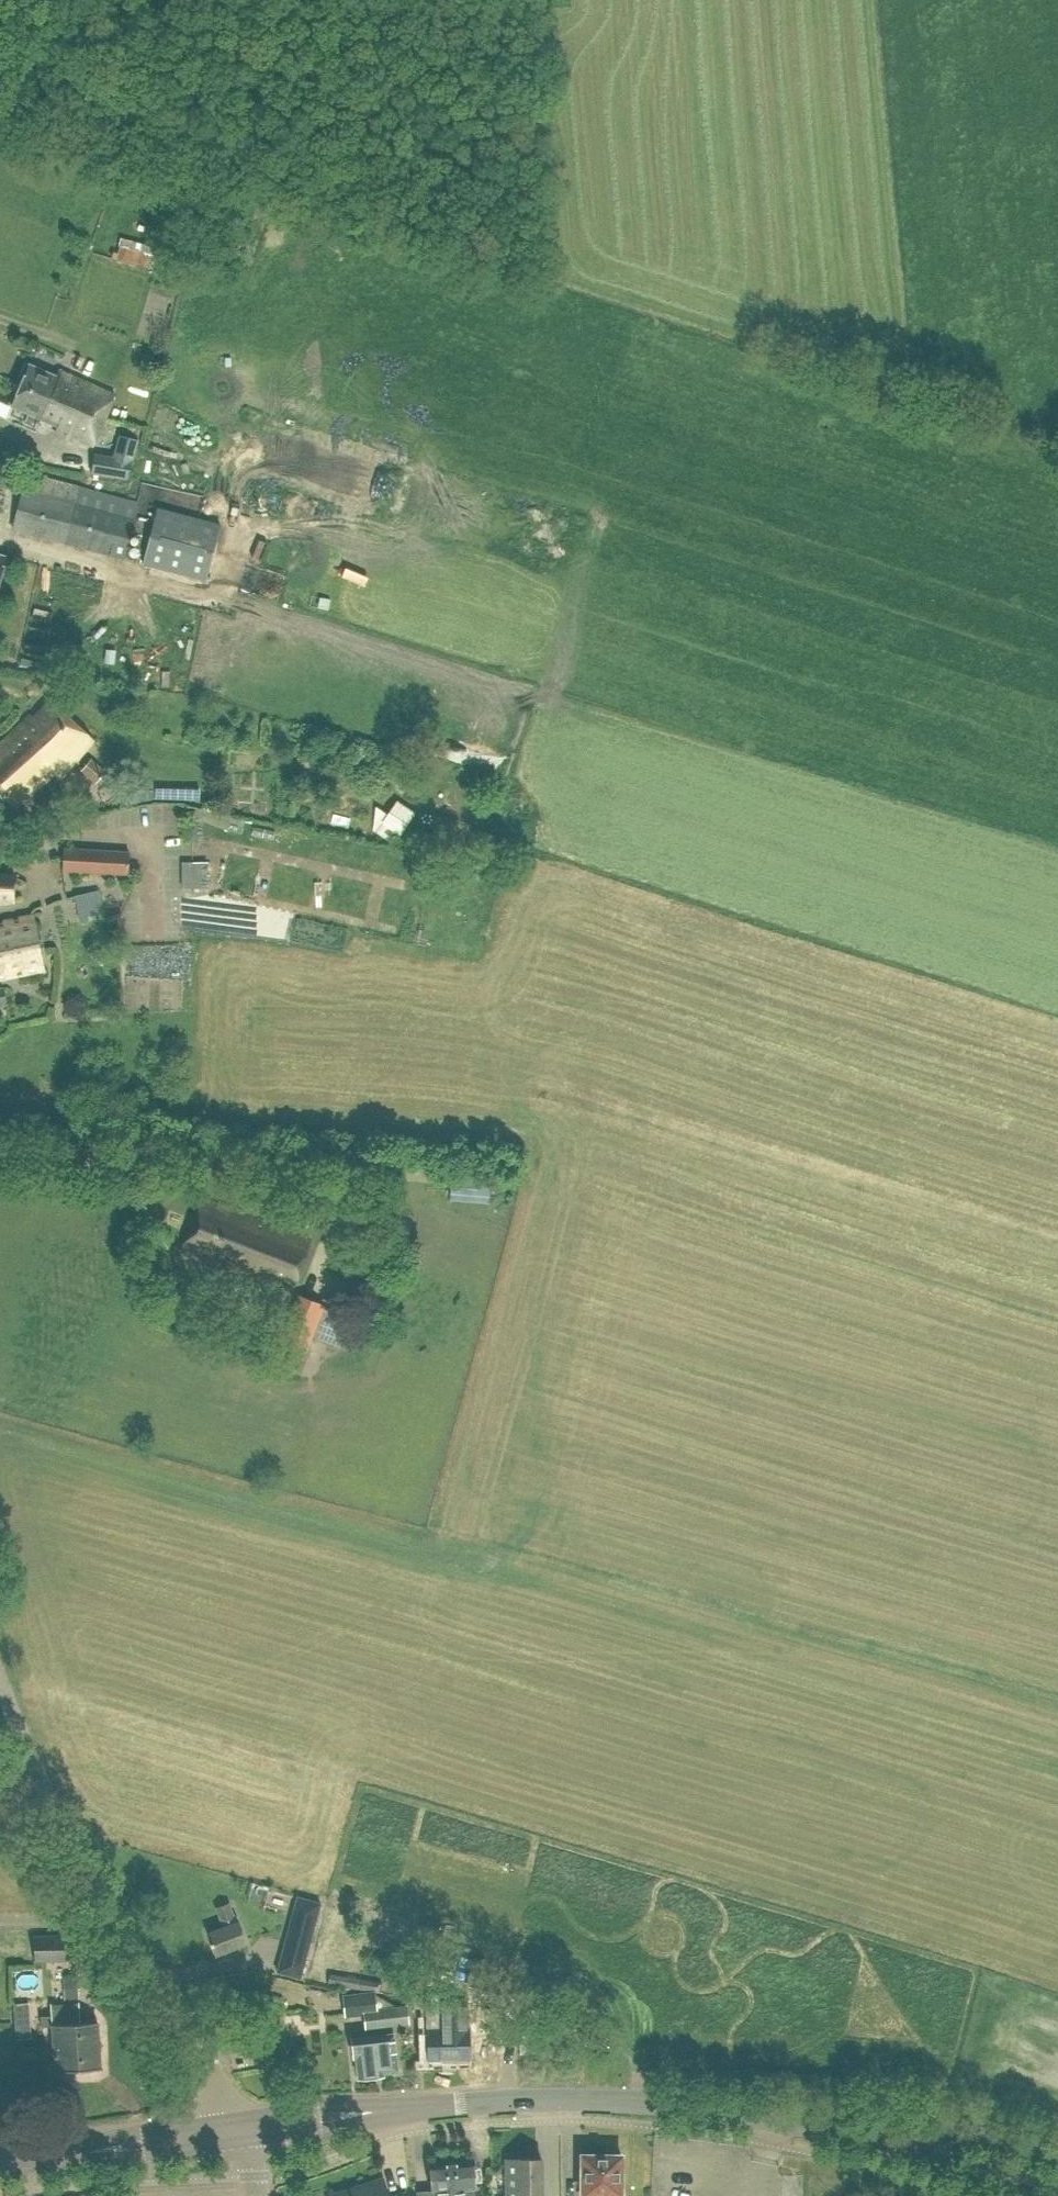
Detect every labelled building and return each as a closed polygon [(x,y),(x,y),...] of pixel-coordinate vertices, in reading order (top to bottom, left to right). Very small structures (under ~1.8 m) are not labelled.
[(164,147),(161,158),(179,164),(182,153),(164,147)] [(115,259),(149,269),(155,247),(121,239),(115,259)] [(93,443),(114,393),(58,369),(55,375),(29,364),(12,405),(57,425),(55,431),(77,440),(78,437),(93,443)] [(127,479),(138,440),(118,434),(112,455),(93,452),(90,473),(127,479)] [(26,473),(27,470),(0,463),(0,492),(2,492),(3,488),(21,492),(11,529),(123,558),(138,502),(26,473)] [(146,564),(213,572),(217,533),(150,525),(146,564)] [(32,718),(29,714),(0,743),(0,791),(15,806),(51,774),(60,776),(90,741),(49,700),(32,718)] [(106,772),(92,759),(81,771),(95,783),(106,772)] [(381,821),(399,834),(414,813),(396,800),(381,821)] [(5,837),(19,832),(16,822),(0,827),(0,833),(5,837)] [(63,847),(61,871),(127,875),(128,851),(63,847)] [(12,900),(13,870),(0,870),(0,900),(12,900)] [(104,917),(99,890),(72,896),(78,922),(104,917)] [(43,970),(32,914),(0,921),(0,979),(43,970)] [(294,1282),(310,1239),(201,1197),(181,1251),(241,1274),(242,1271),(261,1278),(263,1270),(294,1282)] [(326,1305),(296,1294),(279,1339),(309,1350),(326,1305)] [(347,1317),(333,1311),(322,1340),(336,1346),(347,1317)] [(236,1921),(228,1902),(215,1907),(222,1927),(206,1933),(214,1955),(246,1943),(238,1921),(236,1921)] [(308,1949),(316,1921),(300,1916),(296,1931),(288,1928),(284,1942),(308,1949)] [(33,1935),(34,1962),(79,1961),(79,1934),(33,1935)] [(393,1984),(359,1978),(319,1971),(317,1982),(392,1993),(393,1984)] [(407,2004),(376,2007),(374,1990),(341,1994),(343,2017),(363,2014),(364,2029),(409,2024),(407,2004)] [(438,1994),(426,1994),(428,2059),(469,2058),(467,1999),(438,2000),(438,1994)] [(97,2022),(80,2023),(79,2002),(51,2004),(55,2071),(100,2068),(97,2022)] [(43,2016),(42,2004),(21,2005),(21,2017),(43,2016)] [(397,2070),(393,2033),(351,2037),(353,2057),(355,2057),(357,2077),(383,2074),(382,2072),(397,2070)] [(602,2195),(620,2195),(621,2154),(616,2154),(613,2151),(606,2151),(603,2154),(581,2154),(581,2195),(579,2195),(602,2195)] [(506,2159),(506,2195),(541,2195),(541,2158),(506,2159)] [(428,2165),(431,2191),(417,2192),(417,2195),(473,2195),(472,2188),(475,2187),(473,2161),(428,2165)] [(332,2195),(330,2195),(388,2195),(382,2177),(331,2193),(332,2195)]
